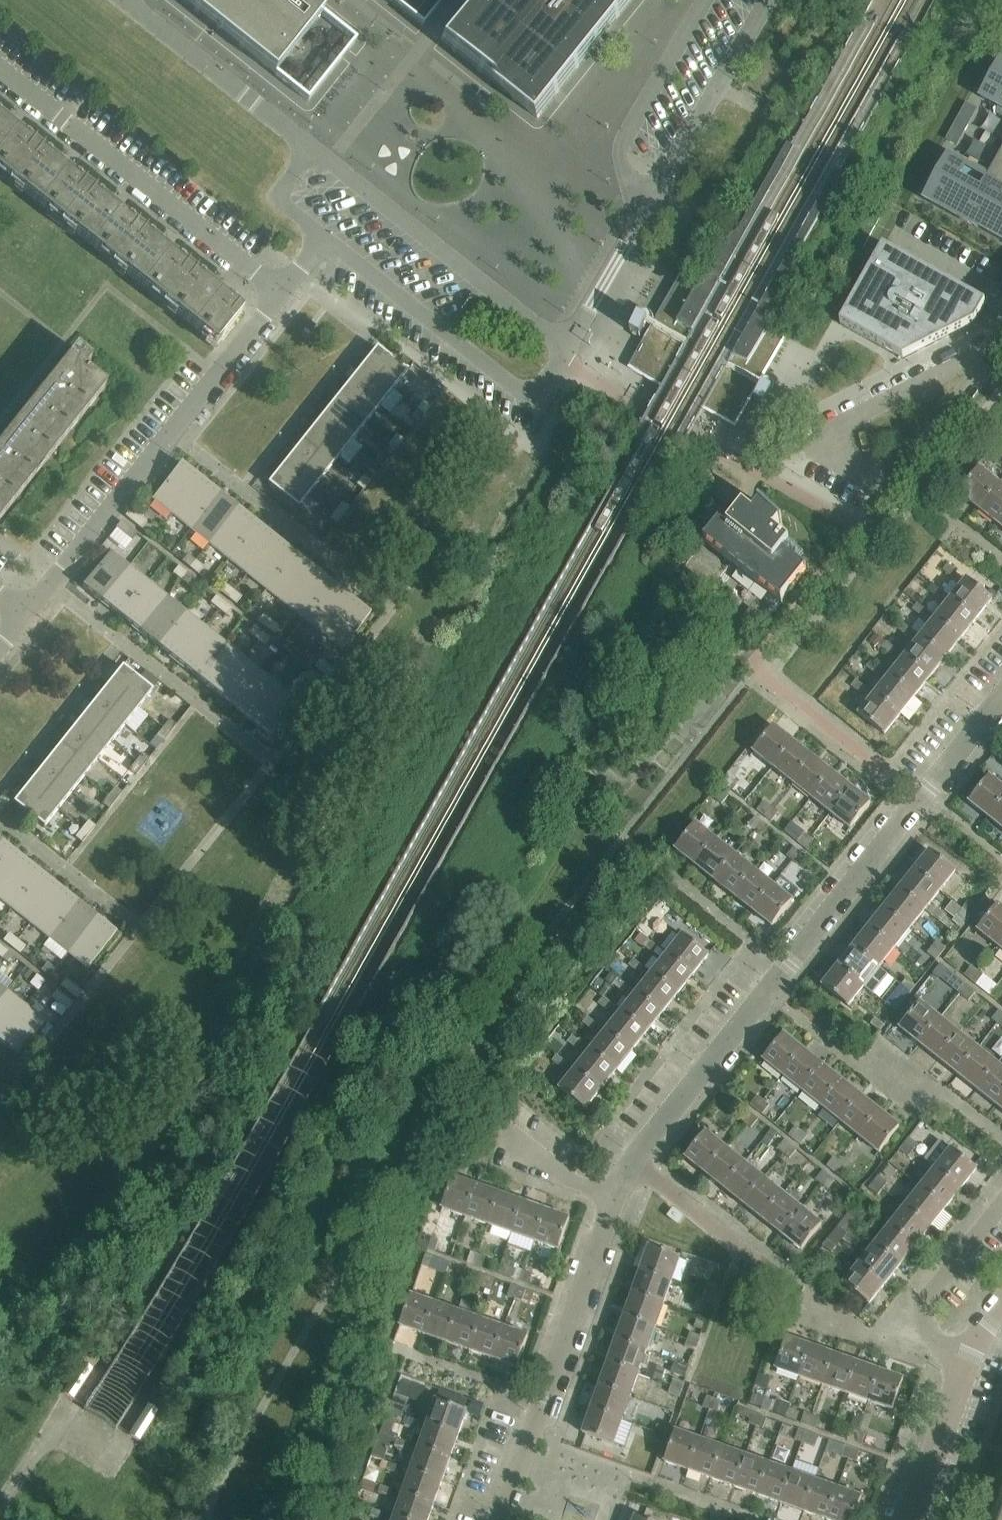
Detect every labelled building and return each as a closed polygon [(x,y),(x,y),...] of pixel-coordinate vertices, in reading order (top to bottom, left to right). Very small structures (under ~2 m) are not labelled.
[(305,0),(192,0),(187,6),(274,75),(323,14),(305,0)] [(388,1),(422,28),(444,0),(387,0),(388,1)] [(633,0),(473,0),(440,42),(538,119),(633,0)] [(980,95),(1001,107),(1001,56),(980,95)] [(966,105),(946,140),(947,140),(957,146),(976,111),(966,105)] [(0,121),(0,175),(10,183),(37,150),(0,121)] [(986,176),(947,155),(924,196),(977,226),(977,224),(1001,238),(1001,148),(986,176)] [(88,191),(37,150),(10,183),(62,224),(88,191)] [(139,232),(88,191),(62,224),(113,265),(139,232)] [(190,272),(139,232),(113,265),(164,305),(190,272)] [(874,265),(840,325),(896,356),(903,361),(975,324),(977,322),(986,305),(883,248),(874,265)] [(242,313),(190,272),(164,305),(215,346),(242,313)] [(787,333),(771,324),(762,319),(755,315),(712,291),(705,287),(697,283),(683,275),(636,358),(630,368),(734,426),(740,416),(787,333)] [(311,333),(315,327),(309,323),(305,329),(311,333)] [(105,388),(83,370),(91,361),(76,349),(68,360),(72,363),(0,454),(0,520),(105,388)] [(376,349),(375,350),(362,366),(393,391),(407,373),(376,349)] [(393,391),(362,366),(349,383),(379,407),(393,391)] [(379,407),(349,383),(335,400),(366,424),(379,407)] [(366,424),(335,400),(322,417),(352,441),(366,424)] [(430,408),(423,402),(417,410),(424,416),(430,408)] [(424,416),(417,410),(411,418),(417,424),(424,416)] [(352,441),(322,417),(308,434),(339,458),(352,441)] [(339,458),(308,434),(295,451),(325,475),(339,458)] [(396,436),(390,444),(397,449),(403,441),(396,436)] [(397,449),(390,444),(384,452),(390,457),(397,449)] [(325,475),(295,451),(281,467),(312,492),(325,475)] [(152,499),(172,515),(200,480),(180,464),(152,499)] [(312,492),(281,467),(267,485),(298,510),(312,492)] [(980,469),(960,495),(979,511),(1000,485),(980,469)] [(369,470),(363,478),(370,483),(376,475),(369,470)] [(370,483),(363,478),(357,486),(363,491),(370,483)] [(219,495),(200,480),(172,515),(191,530),(219,495)] [(979,511),(998,526),(1001,521),(1001,487),(1000,485),(979,511)] [(238,510),(219,495),(191,530),(210,545),(238,510)] [(705,542),(705,543),(782,605),(783,604),(782,603),(806,574),(807,574),(807,573),(784,555),(790,547),(775,534),(781,527),(781,528),(783,526),(752,499),(751,501),(754,504),(748,513),(744,510),(737,518),(730,511),(729,512),(730,513),(706,542),(705,542)] [(342,503),(336,511),(343,517),(349,509),(342,503)] [(139,517),(131,510),(125,517),(133,524),(139,517)] [(257,525),(238,510),(210,545),(229,560),(257,525)] [(343,517),(336,511),(330,520),(337,525),(343,517)] [(147,523),(139,517),(133,524),(141,530),(147,523)] [(121,522),(116,529),(124,535),(129,528),(121,522)] [(275,540),(257,525),(229,560),(247,575),(275,540)] [(137,535),(129,528),(124,535),(132,542),(137,535)] [(294,555),(275,540),(247,575),(266,590),(294,555)] [(82,588),(102,603),(130,568),(110,552),(82,588)] [(313,570),(294,555),(266,590),(285,605),(313,570)] [(188,556),(182,563),(190,569),(196,562),(188,556)] [(204,569),(196,562),(190,569),(198,575),(204,569)] [(953,580),(958,573),(947,565),(942,571),(953,580)] [(186,574),(178,567),(173,574),(181,581),(186,574)] [(130,568),(102,603),(120,618),(148,583),(130,568)] [(332,585),(313,570),(285,605),(304,620),(332,585)] [(194,580),(186,574),(181,581),(189,587),(194,580)] [(967,580),(951,600),(977,620),(993,600),(967,580)] [(148,583),(120,618),(139,633),(167,598),(148,583)] [(943,592),(932,584),(927,590),(937,599),(943,592)] [(350,600),(332,585),(304,620),(322,635),(350,600)] [(225,586),(220,593),(228,599),(233,592),(225,586)] [(241,598),(234,592),(233,592),(228,599),(236,605),(241,598)] [(224,604),(216,597),(211,604),(219,610),(224,604)] [(167,598),(139,633),(158,648),(186,613),(167,598)] [(370,615),(350,600),(322,635),(342,651),(370,615)] [(977,620),(951,600),(936,619),(962,639),(977,620)] [(232,610),(224,604),(219,610),(227,617),(232,610)] [(927,612),(917,604),(912,610),(922,619),(927,612)] [(186,613),(158,648),(177,663),(205,628),(186,613)] [(263,616),(258,623),(266,629),(271,622),(263,616)] [(962,639),(936,619),(921,638),(947,658),(962,639)] [(279,629),(271,622),(266,629),(274,635),(279,629)] [(912,631),(901,623),(896,629),(907,638),(912,631)] [(262,634),(254,627),(248,634),(257,641),(262,634)] [(205,628),(177,663),(196,678),(224,643),(205,628)] [(270,640),(262,634),(257,641),(265,647),(270,640)] [(881,648),(885,644),(874,636),(869,643),(879,651),(881,648)] [(947,658),(921,638),(906,657),(931,678),(947,658)] [(897,650),(886,642),(885,644),(881,648),(892,657),(897,650)] [(224,643),(196,678),(215,693),(243,658),(224,643)] [(931,678),(906,657),(890,676),(916,697),(931,678)] [(243,658),(215,693),(233,708),(261,673),(243,658)] [(320,661),(315,668),(323,674),(328,667),(320,661)] [(881,670),(871,661),(866,667),(877,675),(881,670)] [(122,667),(121,669),(108,685),(138,710),(152,692),(122,667)] [(336,674),(328,667),(323,674),(331,681),(336,674)] [(261,673),(233,708),(252,723),(280,688),(261,673)] [(319,679),(311,673),(305,680),(314,686),(319,679)] [(916,697),(890,676),(875,695),(901,716),(916,697)] [(327,686),(319,679),(314,686),(322,692),(327,686)] [(866,689),(855,681),(850,687),(861,696),(866,689)] [(138,710),(108,685),(94,702),(125,726),(138,710)] [(280,688),(252,723),(272,739),(300,704),(280,688)] [(901,716),(875,695),(859,715),(885,736),(901,716)] [(125,726),(94,702),(81,719),(111,743),(125,726)] [(111,743),(81,719),(67,736),(98,760),(111,743)] [(169,721),(163,729),(170,735),(176,726),(169,721)] [(794,743),(774,727),(754,753),(774,769),(794,743)] [(156,737),(163,743),(170,735),(163,729),(156,737)] [(98,760),(67,736),(54,753),(84,777),(98,760)] [(813,758),(794,743),(774,769),(793,784),(813,758)] [(84,777),(54,753),(41,770),(71,794),(84,777)] [(142,755),(136,763),(142,768),(149,760),(142,755)] [(832,773),(813,758),(793,784),(812,799),(832,773)] [(129,771),(136,776),(142,768),(136,763),(129,771)] [(71,794),(41,770),(27,786),(58,811),(71,794)] [(852,789),(832,773),(812,799),(831,814),(852,789)] [(735,778),(727,787),(734,793),(742,783),(735,778)] [(989,819),(1001,803),(1001,787),(990,778),(969,803),(989,819)] [(58,811),(27,786),(14,803),(13,804),(43,829),(58,811)] [(723,807),(731,797),(718,787),(710,797),(723,807)] [(115,788),(109,796),(116,802),(122,794),(115,788)] [(871,804),(852,789),(831,814),(851,830),(871,804)] [(116,802),(109,796),(102,805),(109,810),(116,802)] [(766,818),(774,809),(767,803),(759,813),(766,818)] [(989,819),(1001,829),(1001,803),(989,819)] [(780,814),(774,809),(766,818),(773,823),(780,814)] [(754,832),(763,823),(756,817),(748,827),(754,832)] [(88,822),(82,830),(89,836),(95,828),(88,822)] [(761,837),(769,828),(763,823),(754,832),(761,837)] [(696,825),(676,851),(696,866),(716,840),(696,825)] [(89,836),(82,830),(75,838),(82,844),(89,836)] [(804,849),(812,839),(805,834),(797,843),(804,849)] [(817,844),(812,839),(804,849),(810,853),(817,844)] [(716,840),(696,866),(715,882),(735,856),(716,840)] [(2,844),(0,846),(0,885),(21,859),(2,844)] [(792,863),(801,852),(794,847),(786,858),(792,863)] [(798,868),(807,857),(801,852),(792,863),(798,868)] [(931,852),(915,871),(941,892),(956,872),(931,852)] [(735,856),(715,882),(734,897),(754,871),(735,856)] [(21,859),(0,885),(0,899),(12,909),(40,874),(21,859)] [(754,871),(734,897),(753,912),(774,886),(754,871)] [(915,871),(900,890),(926,911),(941,892),(915,871)] [(59,889),(40,874),(12,909),(31,924),(59,889)] [(774,886),(753,912),(773,928),(793,902),(774,886)] [(77,904),(59,889),(31,924),(49,939),(77,904)] [(900,890),(885,910),(910,930),(926,911),(900,890)] [(966,902),(962,908),(972,916),(977,910),(966,902)] [(96,919),(77,904),(49,939),(68,954),(96,919)] [(998,947),(1001,942),(1001,908),(999,906),(978,931),(998,947)] [(972,916),(962,908),(956,915),(966,923),(972,916)] [(885,910),(869,929),(895,949),(910,930),(885,910)] [(116,934),(96,919),(68,954),(88,969),(116,934)] [(664,920),(658,928),(669,936),(675,928),(664,920)] [(869,929),(854,948),(880,969),(895,949),(869,929)] [(9,935),(3,942),(11,948),(17,941),(9,935)] [(684,936),(668,955),(694,976),(709,956),(684,936)] [(659,948),(648,940),(643,947),(654,955),(659,948)] [(936,940),(931,946),(941,954),(947,948),(936,940)] [(25,948),(17,941),(11,948),(19,954),(25,948)] [(941,954),(931,946),(926,952),(936,960),(941,954)] [(854,948),(839,967),(865,988),(880,969),(854,948)] [(16,959),(8,953),(2,960),(10,966),(16,959)] [(694,976),(668,955),(653,975),(678,995),(694,976)] [(644,967),(633,959),(628,965),(638,974),(644,967)] [(971,981),(979,971),(971,965),(963,975),(971,981)] [(823,987),(849,1007),(865,988),(839,967),(823,987)] [(984,976),(979,971),(971,981),(976,986),(984,976)] [(678,995),(653,975),(637,994),(663,1014),(678,995)] [(629,987),(618,978),(613,985),(623,993),(629,987)] [(905,978),(900,985),(910,993),(916,986),(905,978)] [(960,995),(968,985),(960,979),(952,989),(960,995)] [(66,980),(60,987),(68,993),(74,987),(66,980)] [(910,993),(900,985),(896,990),(906,999),(910,993)] [(965,999),(973,989),(968,985),(960,995),(965,999)] [(82,993),(74,987),(68,993),(76,1000),(82,993)] [(0,1001),(0,1039),(26,1007),(7,992),(0,1001)] [(65,998),(57,992),(51,999),(59,1005),(65,998)] [(663,1014),(637,994),(622,1013),(648,1033),(663,1014)] [(613,1006),(603,997),(598,1004),(608,1012),(613,1006)] [(73,1005),(65,998),(59,1005),(67,1011),(73,1005)] [(900,1029),(920,1045),(941,1019),(921,1003),(900,1029)] [(0,1039),(0,1044),(17,1058),(45,1023),(26,1007),(0,1039)] [(1001,1021),(1001,1012),(998,1009),(990,1019),(998,1026),(1001,1021)] [(648,1033),(622,1013),(607,1032),(632,1053),(648,1033)] [(598,1025),(587,1017),(583,1023),(593,1031),(598,1025)] [(874,1017),(870,1024),(879,1031),(884,1025),(874,1017)] [(941,1019),(920,1045),(939,1060),(960,1034),(941,1019)] [(632,1053),(607,1032),(591,1051),(617,1072),(632,1053)] [(960,1034),(939,1060),(958,1075),(979,1050),(960,1034)] [(764,1061),(784,1077),(804,1051),(784,1035),(764,1061)] [(583,1045),(572,1036),(567,1042),(578,1050),(583,1045)] [(979,1050),(958,1075),(978,1091),(998,1065),(979,1050)] [(617,1072),(591,1051),(576,1070),(602,1091),(617,1072)] [(823,1066),(804,1051),(784,1077),(803,1092),(823,1066)] [(567,1064),(556,1055),(552,1061),(562,1069),(567,1064)] [(978,1091),(997,1106),(1001,1100),(1001,1099),(1001,1068),(998,1065),(978,1091)] [(842,1082),(823,1066),(803,1092),(822,1107),(842,1082)] [(602,1091),(576,1070),(560,1090),(586,1111),(602,1091)] [(861,1097),(842,1082),(822,1107),(841,1123),(861,1097)] [(756,1110),(764,1101),(757,1095),(749,1105),(756,1110)] [(881,1112),(861,1097),(841,1123),(860,1138),(881,1112)] [(770,1105),(764,1101),(756,1110),(762,1115),(770,1105)] [(746,1124),(753,1115),(746,1109),(738,1118),(746,1124)] [(900,1128),(881,1112),(860,1138),(880,1154),(900,1128)] [(751,1129),(759,1120),(753,1115),(746,1124),(751,1129)] [(794,1141),(802,1132),(795,1126),(787,1135),(794,1141)] [(808,1137),(802,1132),(794,1141),(800,1146),(808,1137)] [(686,1159),(706,1175),(726,1149),(706,1133),(686,1159)] [(920,1145),(909,1136),(904,1143),(914,1151),(920,1145)] [(784,1155),(792,1145),(784,1139),(776,1149),(784,1155)] [(909,1158),(914,1151),(904,1143),(899,1149),(909,1158)] [(789,1159),(797,1150),(792,1145),(784,1155),(789,1159)] [(726,1149),(706,1175),(725,1190),(745,1164),(726,1149)] [(952,1150),(936,1169),(962,1190),(978,1170),(952,1150)] [(833,1172),(840,1162),(833,1157),(825,1166),(833,1172)] [(846,1166),(840,1162),(833,1172),(838,1176),(846,1166)] [(745,1164),(725,1190),(744,1205),(764,1179),(745,1164)] [(962,1190),(936,1169),(921,1189),(947,1209),(962,1190)] [(822,1186),(830,1176),(822,1170),(815,1180),(822,1186)] [(888,1184),(878,1175),(873,1180),(884,1189),(888,1184)] [(827,1190),(835,1181),(830,1176),(822,1186),(827,1190)] [(477,1187),(454,1178),(442,1210),(465,1218),(477,1187)] [(764,1179),(744,1205),(763,1220),(784,1195),(764,1179)] [(884,1189),(873,1180),(868,1187),(878,1195),(884,1189)] [(500,1195),(477,1187),(465,1218),(489,1226),(500,1195)] [(947,1209),(921,1189),(906,1208),(932,1228),(947,1209)] [(523,1203),(500,1195),(489,1226),(513,1234),(523,1203)] [(784,1195),(763,1220),(782,1236),(803,1210),(784,1195)] [(547,1212),(523,1203),(513,1234),(536,1243),(547,1212)] [(932,1228),(906,1208),(890,1227),(916,1247),(932,1228)] [(822,1226),(803,1210),(782,1236),(802,1251),(822,1226)] [(676,1225),(682,1218),(672,1211),(667,1217),(676,1225)] [(570,1220),(547,1212),(536,1243),(559,1251),(570,1220)] [(857,1222),(847,1213),(842,1219),(852,1228),(857,1222)] [(852,1228),(842,1219),(836,1226),(847,1234),(852,1228)] [(916,1247),(890,1227),(875,1246),(901,1266),(916,1247)] [(837,1247),(826,1238),(821,1245),(832,1253),(837,1247)] [(439,1241),(431,1239),(427,1252),(434,1254),(439,1241)] [(901,1266),(875,1246),(860,1265),(885,1286),(901,1266)] [(649,1248),(641,1272),(672,1283),(680,1259),(649,1248)] [(473,1268),(478,1255),(470,1252),(465,1265),(473,1268)] [(486,1258),(478,1255),(473,1268),(481,1271),(486,1258)] [(433,1258),(425,1256),(421,1268),(428,1270),(433,1258)] [(885,1286),(860,1265),(844,1285),(870,1306),(885,1286)] [(468,1285),(473,1272),(463,1269),(459,1282),(468,1285)] [(521,1285),(525,1272),(517,1269),(512,1282),(521,1285)] [(476,1287),(480,1275),(473,1272),(468,1285),(476,1287)] [(532,1275),(525,1272),(521,1285),(528,1287),(532,1275)] [(641,1272),(633,1295),(664,1306),(672,1283),(641,1272)] [(715,1297),(717,1289),(706,1285),(703,1294),(715,1297)] [(515,1301),(520,1289),(511,1286),(506,1298),(515,1301)] [(522,1304),(526,1292),(520,1289),(515,1301),(522,1304)] [(712,1304),(715,1297),(703,1294),(701,1300),(712,1304)] [(633,1295),(625,1318),(656,1329),(664,1306),(633,1295)] [(436,1305),(412,1296),(401,1327),(424,1336),(436,1305)] [(459,1313),(436,1305),(424,1336),(448,1344),(459,1313)] [(482,1321),(459,1313),(448,1344),(471,1352),(482,1321)] [(625,1318),(616,1341),(647,1352),(656,1329),(625,1318)] [(505,1329),(482,1321),(471,1352),(494,1360),(505,1329)] [(529,1337),(505,1329),(494,1360),(518,1369),(529,1337)] [(698,1345),(701,1336),(690,1332),(687,1340),(698,1345)] [(776,1370),(800,1378),(811,1347),(787,1339),(776,1370)] [(695,1352),(698,1345),(687,1340),(684,1348),(695,1352)] [(616,1341),(608,1364),(639,1375),(647,1352),(616,1341)] [(834,1356),(811,1347),(800,1378),(823,1387),(834,1356)] [(857,1364),(834,1356),(823,1387),(846,1395),(857,1364)] [(82,1363),(62,1393),(62,1394),(73,1401),(93,1370),(82,1363)] [(608,1364),(600,1388),(631,1399),(639,1375),(608,1364)] [(880,1372),(857,1364),(846,1395),(869,1403),(880,1372)] [(904,1380),(880,1372),(869,1403),(893,1411),(904,1380)] [(682,1390),(684,1383),(673,1379),(670,1386),(682,1390)] [(679,1398),(682,1390),(670,1386),(668,1393),(679,1398)] [(600,1388),(592,1410),(623,1422),(631,1399),(600,1388)] [(769,1414),(774,1402),(755,1395),(751,1404),(761,1408),(760,1411),(769,1414)] [(710,1412),(715,1400),(706,1396),(701,1409),(710,1412)] [(394,1399),(389,1411),(403,1416),(407,1404),(394,1399)] [(722,1402),(715,1400),(710,1412),(717,1415),(722,1402)] [(437,1402),(428,1425),(459,1436),(468,1413),(437,1402)] [(148,1405),(128,1436),(139,1443),(159,1412),(148,1405)] [(583,1434),(615,1445),(623,1422),(592,1410),(583,1434)] [(389,1411),(386,1419),(387,1419),(400,1424),(403,1416),(389,1411)] [(753,1413),(749,1426),(756,1428),(761,1415),(753,1413)] [(808,1428),(813,1416),(805,1413),(800,1425),(808,1428)] [(764,1431),(769,1418),(761,1415),(756,1428),(764,1431)] [(820,1418),(813,1416),(808,1428),(816,1430),(820,1418)] [(417,1421),(404,1417),(401,1425),(414,1429),(417,1421)] [(459,1436),(428,1425),(420,1448),(451,1459),(459,1436)] [(665,1438),(668,1429),(657,1425),(654,1433),(665,1438)] [(802,1445),(807,1432),(799,1429),(795,1442),(802,1445)] [(855,1444),(859,1433),(851,1430),(847,1441),(855,1444)] [(700,1441),(676,1432),(665,1463),(689,1472),(700,1441)] [(810,1448),(815,1434),(807,1432),(802,1445),(810,1448)] [(662,1445),(665,1438),(654,1433),(651,1441),(662,1445)] [(867,1435),(859,1433),(855,1444),(863,1447),(867,1435)] [(408,1444),(396,1440),(393,1448),(405,1452),(408,1444)] [(849,1461),(854,1448),(830,1440),(826,1453),(849,1461)] [(723,1449),(700,1441),(689,1472),(712,1480),(723,1449)] [(451,1459),(420,1448),(412,1471),(443,1483),(451,1459)] [(856,1464),(861,1450),(854,1448),(849,1461),(856,1464)] [(746,1457),(723,1449),(712,1480),(735,1488),(746,1457)] [(769,1465),(746,1457),(735,1488),(758,1496),(769,1465)] [(400,1467),(388,1463),(385,1471),(397,1476),(400,1467)] [(792,1473),(769,1465),(758,1496),(781,1504),(792,1473)] [(443,1483),(412,1471),(404,1495),(434,1506),(443,1483)] [(815,1481),(792,1473),(781,1504),(804,1513),(815,1481)] [(815,1481),(804,1513),(825,1519),(828,1519),(838,1490),(815,1481)] [(392,1491),(380,1486),(377,1494),(389,1498),(392,1491)] [(838,1490),(828,1519),(855,1519),(862,1498),(838,1490)] [(404,1495),(395,1518),(402,1519),(429,1519),(434,1506),(404,1495)] [(372,1509),(369,1518),(375,1519),(381,1519),(384,1513),(372,1509)]
